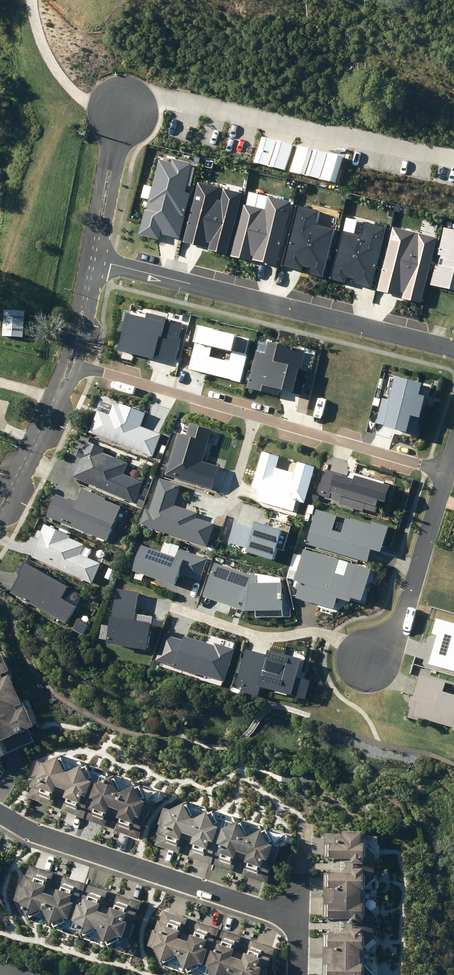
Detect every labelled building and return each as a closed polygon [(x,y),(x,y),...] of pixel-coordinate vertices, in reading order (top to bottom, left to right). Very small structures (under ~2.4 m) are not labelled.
[(255,162),(285,169),(291,144),(261,137),(255,162)] [(289,172),(336,183),(342,156),(296,145),(289,172)] [(443,227),(430,284),(453,290),(453,229),(443,227)] [(6,309),(4,337),(26,338),(28,311),(6,309)] [(146,413),(115,402),(111,414),(97,409),(88,434),(153,458),(162,434),(141,427),(146,413)] [(133,505),(144,482),(123,473),(128,462),(88,444),(73,477),(133,505)] [(76,503),(56,495),(47,519),(107,542),(121,506),(81,490),(76,503)] [(304,549),(375,570),(387,528),(316,507),(304,549)] [(105,552),(45,527),(31,559),(91,585),(105,552)] [(375,570),(304,549),(294,582),(299,584),(295,598),(335,610),(339,595),(365,603),(375,570)] [(255,583),(255,576),(214,563),(202,596),(242,611),(283,612),(283,583),(255,583)] [(70,587),(25,564),(9,594),(66,624),(77,604),(65,597),(70,587)] [(140,592),(116,589),(109,646),(149,651),(152,624),(136,622),(140,592)] [(261,688),(308,702),(313,682),(296,677),(302,658),(268,649),(266,655),(246,649),(234,691),(259,698),(261,688)] [(14,758),(12,752),(35,742),(31,732),(41,728),(40,726),(28,699),(26,700),(16,678),(9,680),(8,677),(11,675),(1,652),(0,652),(0,764),(14,758)] [(414,697),(411,696),(408,706),(411,707),(408,718),(453,731),(453,695),(443,692),(446,680),(421,673),(414,697)] [(37,761),(24,796),(48,804),(52,792),(56,793),(57,792),(61,794),(69,772),(68,772),(62,758),(46,765),(37,761)] [(62,794),(57,809),(81,818),(95,782),(92,781),(85,767),(71,773),(69,772),(61,794),(62,794)] [(95,782),(81,818),(101,825),(105,813),(110,814),(111,813),(115,814),(123,793),(122,792),(115,776),(98,783),(95,782)] [(115,814),(116,815),(111,829),(135,838),(139,828),(141,829),(144,820),(142,819),(148,802),(145,801),(138,786),(124,793),(123,793),(115,814)] [(170,810),(158,846),(182,853),(186,841),(190,843),(191,841),(195,843),(202,821),(202,820),(196,810),(193,804),(177,812),(170,810)] [(196,843),(192,857),(217,866),(229,830),(220,813),(207,819),(204,821),(202,821),(195,843),(196,843)] [(229,830),(217,866),(236,872),(240,859),(244,861),(245,860),(250,861),(257,839),(256,839),(248,823),(234,830),(232,831),(229,830)] [(251,862),(246,876),(270,884),(274,873),(277,875),(280,864),(282,865),(287,849),(280,847),(272,832),(258,840),(257,839),(250,861),(251,862)] [(372,846),(373,835),(328,834),(327,867),(382,868),(382,856),(375,850),(376,846),(372,846)] [(23,887),(19,899),(21,900),(20,902),(28,904),(36,920),(51,913),(52,913),(59,891),(55,890),(56,888),(53,887),(57,874),(33,866),(26,888),(23,887)] [(327,867),(327,898),(372,899),(372,892),(374,892),(374,887),(381,880),(382,868),(327,867)] [(76,921),(88,884),(66,877),(61,892),(59,891),(52,913),(54,913),(62,930),(74,924),(73,922),(75,921),(76,921)] [(88,884),(76,921),(81,923),(89,939),(105,931),(106,931),(113,909),(110,908),(110,906),(106,905),(110,892),(88,884)] [(9,908),(2,893),(2,891),(0,886),(0,913),(9,908)] [(141,914),(144,904),(120,896),(115,910),(113,909),(106,931),(107,932),(115,948),(127,942),(126,940),(128,939),(137,942),(142,925),(141,925),(144,915),(141,914)] [(371,906),(372,899),(327,898),(326,928),(381,929),(381,917),(374,910),(374,906),(371,906)] [(156,946),(155,948),(163,950),(171,965),(185,958),(186,959),(194,937),(189,936),(190,933),(186,932),(190,920),(166,911),(159,933),(157,933),(153,945),(156,946)] [(194,937),(186,959),(188,959),(195,973),(209,966),(213,967),(225,931),(200,923),(195,938),(194,937)] [(326,928),(326,958),(370,959),(370,952),(373,952),(373,947),(381,940),(381,929),(326,928)] [(213,967),(219,969),(222,974),(241,974),(247,956),(243,954),(244,952),(239,950),(244,937),(225,931),(213,967)] [(278,961),(274,959),(278,949),(254,941),(249,956),(247,956),(241,974),(274,974),(275,973),(274,972),(278,961)] [(326,974),(378,974),(373,970),(373,966),(370,966),(370,959),(326,958),(326,974)]
